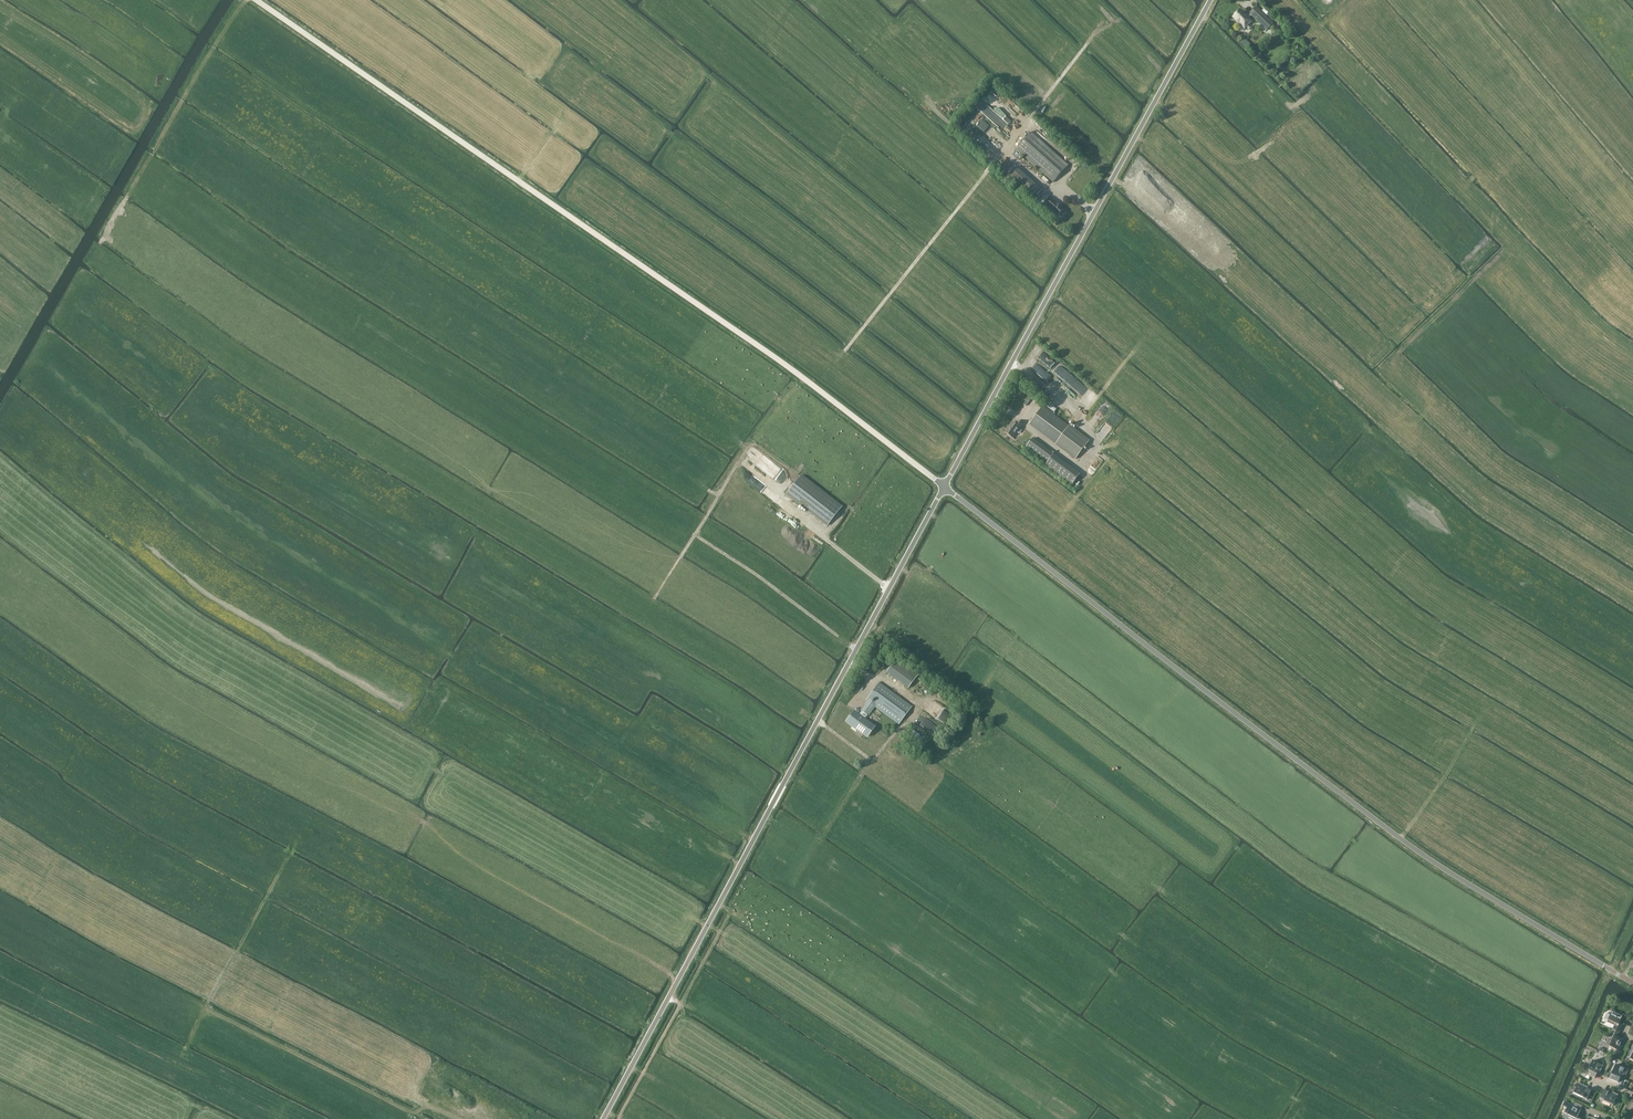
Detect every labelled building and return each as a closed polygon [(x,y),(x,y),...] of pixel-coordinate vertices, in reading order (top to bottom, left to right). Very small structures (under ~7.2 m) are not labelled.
[(1239,23),(1242,26),(1245,29),(1252,22),(1249,19),(1252,16),(1267,31),(1273,24),(1256,7),(1250,14),(1247,17),(1240,10),(1233,18),(1237,21),(1236,22),(1238,24),(1239,23)] [(1243,38),(1240,42),(1247,49),(1250,45),(1243,38)] [(1017,150),(1054,183),(1069,166),(1032,133),(1017,150)] [(1064,210),(1053,200),(1047,206),(1058,216),(1064,210)] [(1070,426),(1043,406),(1030,424),(1056,444),(1076,459),(1090,441),(1070,426)] [(1006,432),(1013,438),(1020,428),(1021,428),(1023,425),(1018,421),(1016,424),(1013,422),(1006,432)] [(842,507),(801,475),(787,494),(827,525),(842,507)] [(872,711),(875,707),(899,725),(912,707),(879,682),(866,700),(868,702),(865,706),(871,710),(872,711)] [(865,718),(871,710),(865,706),(859,714),(854,710),(845,722),(867,738),(876,727),(865,718)] [(1614,1026),(1613,1029),(1620,1032),(1624,1024),(1620,1023),(1623,1016),(1612,1011),(1610,1015),(1606,1014),(1604,1019),(1608,1021),(1608,1022),(1614,1026)] [(1620,1032),(1613,1029),(1609,1038),(1611,1039),(1608,1046),(1609,1046),(1609,1047),(1619,1051),(1624,1040),(1618,1037),(1620,1032)] [(1586,1075),(1588,1075),(1587,1078),(1591,1079),(1592,1077),(1595,1079),(1597,1074),(1596,1074),(1597,1072),(1600,1073),(1603,1066),(1592,1061),(1586,1075)] [(1609,1079),(1618,1083),(1620,1078),(1619,1078),(1620,1076),(1623,1077),(1626,1070),(1616,1065),(1609,1079)] [(1586,1087),(1585,1086),(1578,1083),(1573,1094),(1587,1100),(1591,1091),(1587,1089),(1586,1090),(1584,1089),(1586,1087)] [(1600,1099),(1613,1106),(1618,1095),(1611,1092),(1609,1094),(1608,1094),(1608,1093),(1604,1090),(1600,1099)] [(1563,1117),(1566,1118),(1578,1118),(1577,1118),(1581,1110),(1583,1106),(1575,1103),(1574,1106),(1569,1104),(1565,1102),(1563,1106),(1567,1108),(1564,1114),(1563,1117)]
